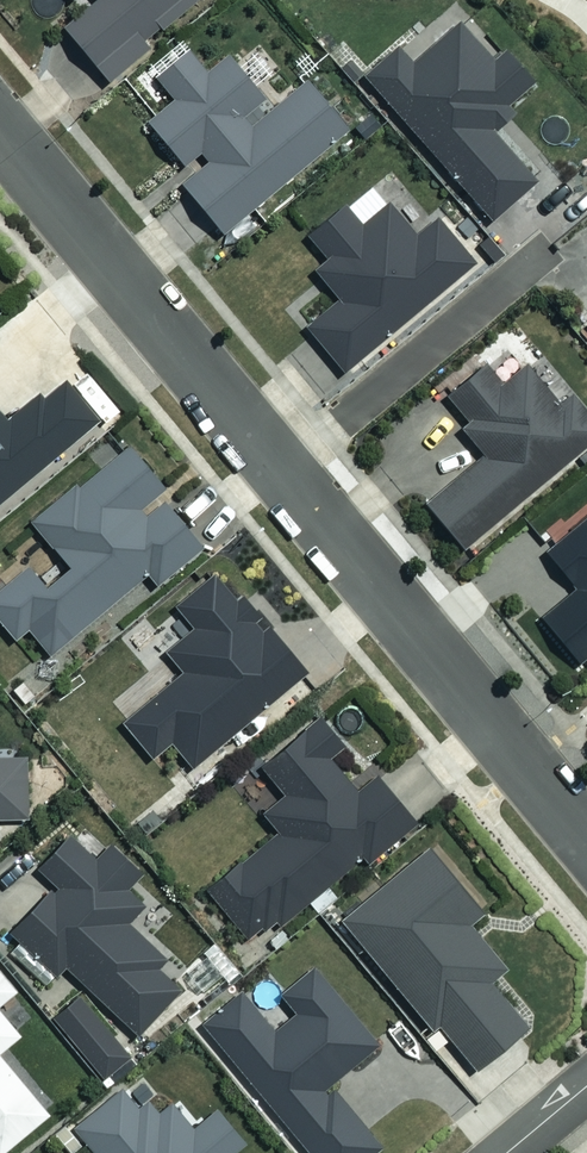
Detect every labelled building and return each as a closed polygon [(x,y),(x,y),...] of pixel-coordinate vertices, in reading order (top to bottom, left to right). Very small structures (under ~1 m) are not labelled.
[(97,1),(64,30),(110,83),(146,51),(143,48),(197,0),(96,0),(97,1)] [(489,62),(455,24),(409,65),(395,49),(362,78),(488,221),(531,182),(488,133),(509,115),(502,107),(528,84),(500,52),(489,62)] [(176,101),(149,124),(185,166),(199,154),(208,164),(182,186),(223,234),(344,132),(303,84),(252,127),(243,117),(263,100),(227,58),(211,71),(193,50),(158,80),(176,101)] [(358,227),(341,206),(305,237),(323,258),(309,270),(336,301),(303,329),(340,373),(469,262),(433,220),(412,238),(384,205),(358,227)] [(479,363),(443,396),(465,422),(457,429),(480,456),(424,505),(462,550),(586,440),(586,418),(566,395),(556,404),(522,366),(499,386),(479,363)] [(97,423),(62,381),(40,400),(35,394),(4,420),(0,415),(0,503),(97,423)] [(197,550),(158,503),(146,513),(142,507),(161,491),(126,449),(70,495),(66,490),(28,521),(66,568),(41,589),(25,569),(0,589),(0,625),(13,640),(26,629),(47,655),(145,575),(153,586),(197,550)] [(543,554),(573,591),(537,620),(574,664),(586,653),(586,517),(543,554)] [(303,674),(216,573),(173,610),(191,631),(165,654),(182,675),(123,725),(153,760),(172,743),(192,768),(303,674)] [(205,892),(245,941),(269,921),(273,927),(360,857),(363,861),(411,823),(374,777),(354,793),(328,760),(341,749),(317,719),(257,767),(282,798),(260,815),(276,835),(205,892)] [(30,819),(27,757),(0,758),(0,820),(30,819)] [(109,848),(95,862),(68,835),(35,869),(54,888),(9,933),(54,977),(63,968),(133,1037),(180,990),(161,970),(157,955),(124,923),(144,903),(127,887),(137,876),(109,848)] [(436,1030),(473,1075),(527,1031),(489,985),(505,972),(468,927),(480,917),(425,851),(337,924),(429,1036),(436,1030)] [(311,968),(279,995),(295,1013),(272,1032),(237,990),(196,1025),(305,1152),(372,1152),(378,1148),(327,1088),(384,1040),(361,1013),(355,1019),(311,968)] [(0,973),(0,1002),(14,990),(0,973)] [(17,1035),(0,1015),(0,1049),(17,1035)] [(46,1114),(0,1059),(0,1152),(46,1114)] [(160,1114),(147,1100),(140,1106),(115,1093),(72,1129),(92,1152),(226,1152),(241,1141),(213,1108),(195,1124),(173,1100),(160,1114)]
